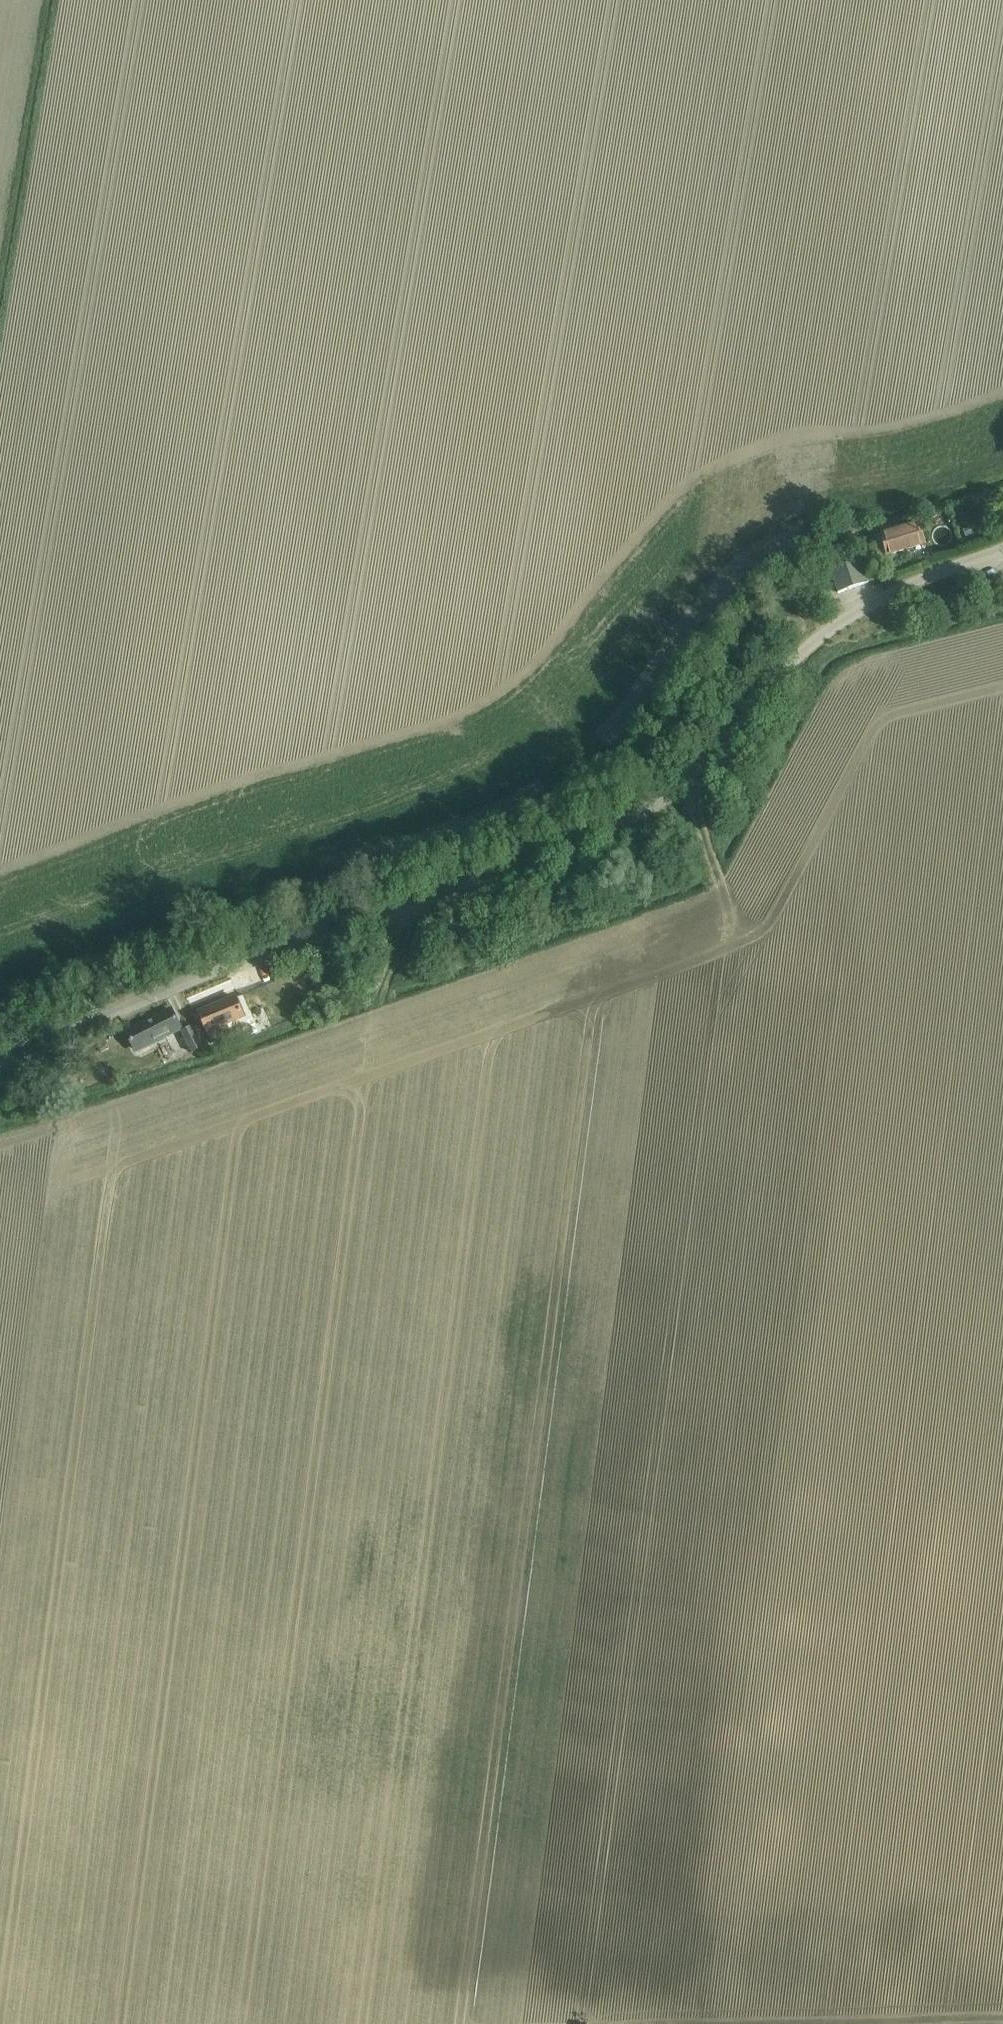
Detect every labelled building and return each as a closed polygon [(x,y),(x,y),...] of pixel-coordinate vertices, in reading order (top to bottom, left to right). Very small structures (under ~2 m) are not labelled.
[(882,537),(887,555),(926,544),(920,525),(892,533),(890,528),(881,530),(883,536),(882,537)] [(971,526),(961,529),(965,541),(975,537),(971,526)] [(873,549),(866,551),(869,564),(877,562),(873,549)] [(831,572),(838,593),(869,583),(862,562),(831,572)] [(235,997),(198,1013),(207,1034),(212,1045),(232,1036),(226,1022),(243,1015),(235,997)] [(166,1013),(127,1031),(136,1050),(175,1031),(180,1029),(171,1010),(166,1013)] [(192,1027),(203,1050),(203,1051),(211,1048),(199,1023),(192,1027)] [(203,1050),(192,1027),(181,1032),(192,1055),(203,1050)]
